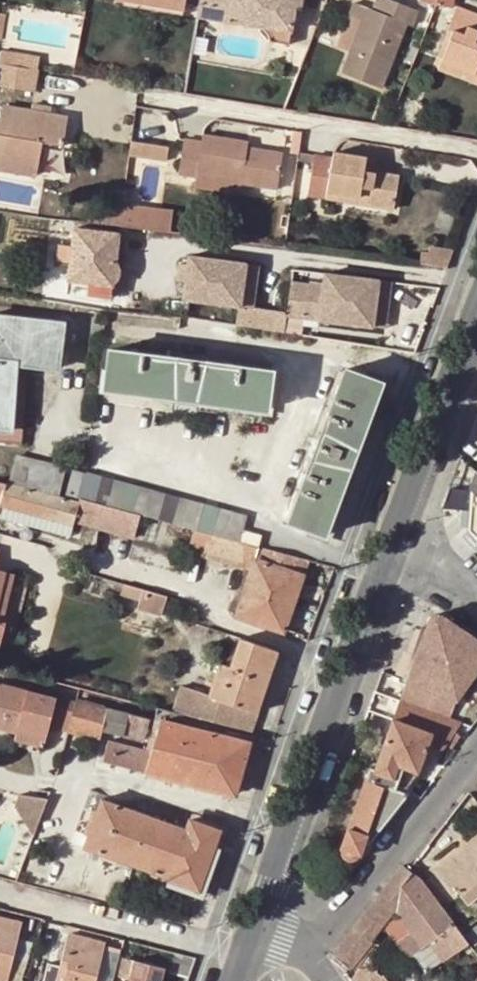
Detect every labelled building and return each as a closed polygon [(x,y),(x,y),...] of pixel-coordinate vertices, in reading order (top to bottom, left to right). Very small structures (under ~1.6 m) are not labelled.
[(197,3),(230,9),(231,2),(241,3),(240,12),(258,15),(255,26),(259,27),(258,30),(259,30),(260,30),(262,31),(263,32),(264,33),(265,34),(266,36),(267,37),(267,38),(267,40),(267,41),(267,42),(287,46),(291,22),(293,22),(299,7),(300,0),(198,0),(197,3)] [(370,4),(358,35),(344,70),(382,86),(414,7),(397,0),(378,0),(376,7),(370,4)] [(358,35),(370,4),(361,1),(350,31),(358,35)] [(228,22),(230,9),(197,3),(196,16),(228,22)] [(459,3),(449,28),(454,30),(443,60),(476,72),(476,10),(459,3)] [(238,23),(255,26),(258,15),(240,12),(238,23)] [(36,64),(38,53),(0,46),(0,58),(36,64)] [(0,58),(0,81),(32,87),(36,64),(0,58)] [(443,60),(440,69),(476,83),(476,72),(443,60)] [(63,133),(66,114),(49,110),(41,109),(42,100),(31,98),(29,107),(2,102),(0,117),(0,116),(0,123),(63,133)] [(41,109),(49,110),(50,102),(42,100),(41,109)] [(0,123),(0,164),(37,170),(43,139),(62,142),(63,133),(0,123)] [(183,172),(201,175),(203,169),(245,177),(244,184),(279,190),(286,156),(251,148),(252,141),(207,133),(205,141),(189,138),(183,172)] [(337,159),(304,154),(303,162),(298,192),(313,195),(314,188),(366,197),(366,204),(397,211),(404,175),(384,172),(373,171),(375,158),(339,152),(337,159)] [(375,158),(373,171),(384,172),(386,160),(375,158)] [(203,169),(201,175),(244,184),(245,177),(203,169)] [(366,197),(314,188),(313,195),(366,204),(366,197)] [(125,211),(123,225),(149,229),(151,208),(126,205),(125,211)] [(123,225),(125,211),(90,206),(88,220),(123,225)] [(149,229),(174,232),(176,212),(151,208),(149,229)] [(76,227),(73,244),(72,262),(70,278),(90,281),(115,284),(115,282),(117,281),(118,280),(120,277),(121,276),(122,274),(123,271),(122,268),(121,267),(120,264),(120,263),(118,261),(117,260),(120,232),(76,227)] [(72,262),(73,244),(60,243),(59,260),(72,262)] [(446,265),(453,249),(431,246),(431,252),(420,250),(418,261),(446,265)] [(296,316),(296,313),(259,309),(249,307),(255,262),(198,255),(196,265),(195,281),(192,300),(248,307),(245,326),(294,333),(296,316)] [(265,263),(255,262),(249,307),(259,309),(265,263)] [(186,280),(195,281),(196,265),(189,264),(186,280)] [(400,283),(334,274),(333,285),(329,320),(395,328),(400,283)] [(113,296),(115,284),(90,281),(88,292),(113,296)] [(318,283),(300,281),(296,313),(296,316),(314,318),(318,283)] [(333,285),(318,283),(314,318),(329,320),(333,285)] [(6,426),(15,361),(28,363),(57,367),(63,323),(0,314),(0,425),(6,426)] [(276,369),(113,347),(106,387),(269,409),(276,369)] [(28,363),(15,361),(6,426),(0,425),(0,438),(17,440),(28,363)] [(379,381),(343,369),(289,522),(326,535),(379,381)] [(13,450),(5,477),(56,491),(63,464),(13,450)] [(64,492),(80,497),(141,513),(199,529),(219,535),(240,541),(245,527),(249,513),(85,469),(85,471),(71,467),(64,492)] [(469,484),(467,508),(464,530),(476,542),(476,477),(469,484)] [(74,524),(76,516),(79,502),(0,480),(0,506),(0,505),(74,524)] [(141,513),(80,497),(79,502),(76,516),(136,532),(141,513)] [(46,532),(71,539),(74,524),(0,505),(0,506),(0,520),(46,532)] [(263,533),(245,527),(240,541),(241,541),(259,546),(263,533)] [(219,535),(199,529),(193,549),(252,565),(256,556),(260,546),(259,546),(241,541),(240,541),(219,535)] [(303,573),(308,559),(260,546),(256,556),(303,573)] [(256,556),(252,565),(237,614),(284,631),(303,573),(256,556)] [(5,567),(0,584),(0,614),(13,570),(5,567)] [(167,594),(126,582),(123,592),(143,598),(140,607),(162,613),(167,594)] [(476,668),(476,641),(466,633),(472,623),(455,613),(449,623),(436,614),(434,615),(431,614),(430,614),(427,617),(404,681),(455,699),(476,668)] [(279,649),(240,637),(239,638),(230,664),(221,661),(209,694),(180,685),(171,710),(252,731),(259,711),(279,649)] [(455,699),(476,707),(476,668),(455,699)] [(76,697),(55,692),(54,696),(0,682),(0,728),(14,732),(16,724),(46,733),(48,726),(67,731),(68,730),(76,697)] [(137,713),(76,697),(68,730),(99,737),(103,727),(143,739),(150,717),(137,713)] [(397,700),(369,780),(372,781),(394,789),(403,767),(416,771),(427,740),(429,742),(431,745),(434,748),(436,749),(439,750),(441,748),(443,746),(445,745),(450,749),(458,736),(453,732),(459,723),(397,700)] [(139,707),(137,713),(150,717),(154,718),(160,719),(183,725),(184,718),(139,707)] [(183,725),(160,719),(158,725),(152,751),(147,772),(171,777),(183,725)] [(16,724),(14,732),(13,738),(43,745),(46,733),(16,724)] [(224,735),(183,725),(171,777),(234,793),(248,742),(254,744),(256,738),(226,731),(224,735)] [(147,772),(152,751),(109,741),(104,761),(147,772)] [(394,789),(407,794),(416,771),(403,767),(394,789)] [(369,780),(363,778),(339,847),(339,853),(342,857),(346,859),(350,859),(353,859),(356,856),(360,853),(361,849),(363,843),(368,846),(407,794),(394,789),(372,781),(369,780)] [(44,798),(16,793),(11,803),(31,834),(44,798)] [(103,800),(98,811),(89,836),(85,847),(169,878),(168,880),(200,892),(222,831),(191,819),(187,831),(103,800)] [(89,836),(98,811),(86,807),(76,831),(89,836)] [(462,848),(468,855),(476,849),(476,837),(462,848)] [(468,855),(462,848),(440,866),(463,896),(476,885),(476,849),(468,855)] [(420,878),(402,865),(379,894),(396,909),(397,907),(407,894),(420,878)] [(430,891),(420,878),(407,894),(397,907),(404,916),(411,912),(420,923),(408,931),(413,936),(421,947),(430,940),(445,958),(469,942),(460,931),(430,891)] [(476,895),(476,885),(463,896),(468,903),(476,895)] [(396,909),(379,894),(372,902),(331,954),(349,968),(371,940),(379,930),(394,911),(396,909)] [(404,916),(397,907),(396,909),(394,911),(405,926),(408,931),(420,923),(411,912),(404,916)] [(22,921),(0,915),(0,980),(7,980),(22,921)] [(475,920),(460,931),(469,942),(476,936),(476,922),(475,920)] [(58,969),(65,971),(63,980),(96,980),(105,942),(67,932),(58,969)] [(149,963),(138,960),(134,980),(137,980),(144,980),(149,963)] [(383,977),(364,961),(349,980),(350,980),(377,980),(383,977)] [(149,963),(144,980),(176,980),(179,970),(149,963)] [(58,969),(56,979),(61,980),(63,980),(65,971),(58,969)]
